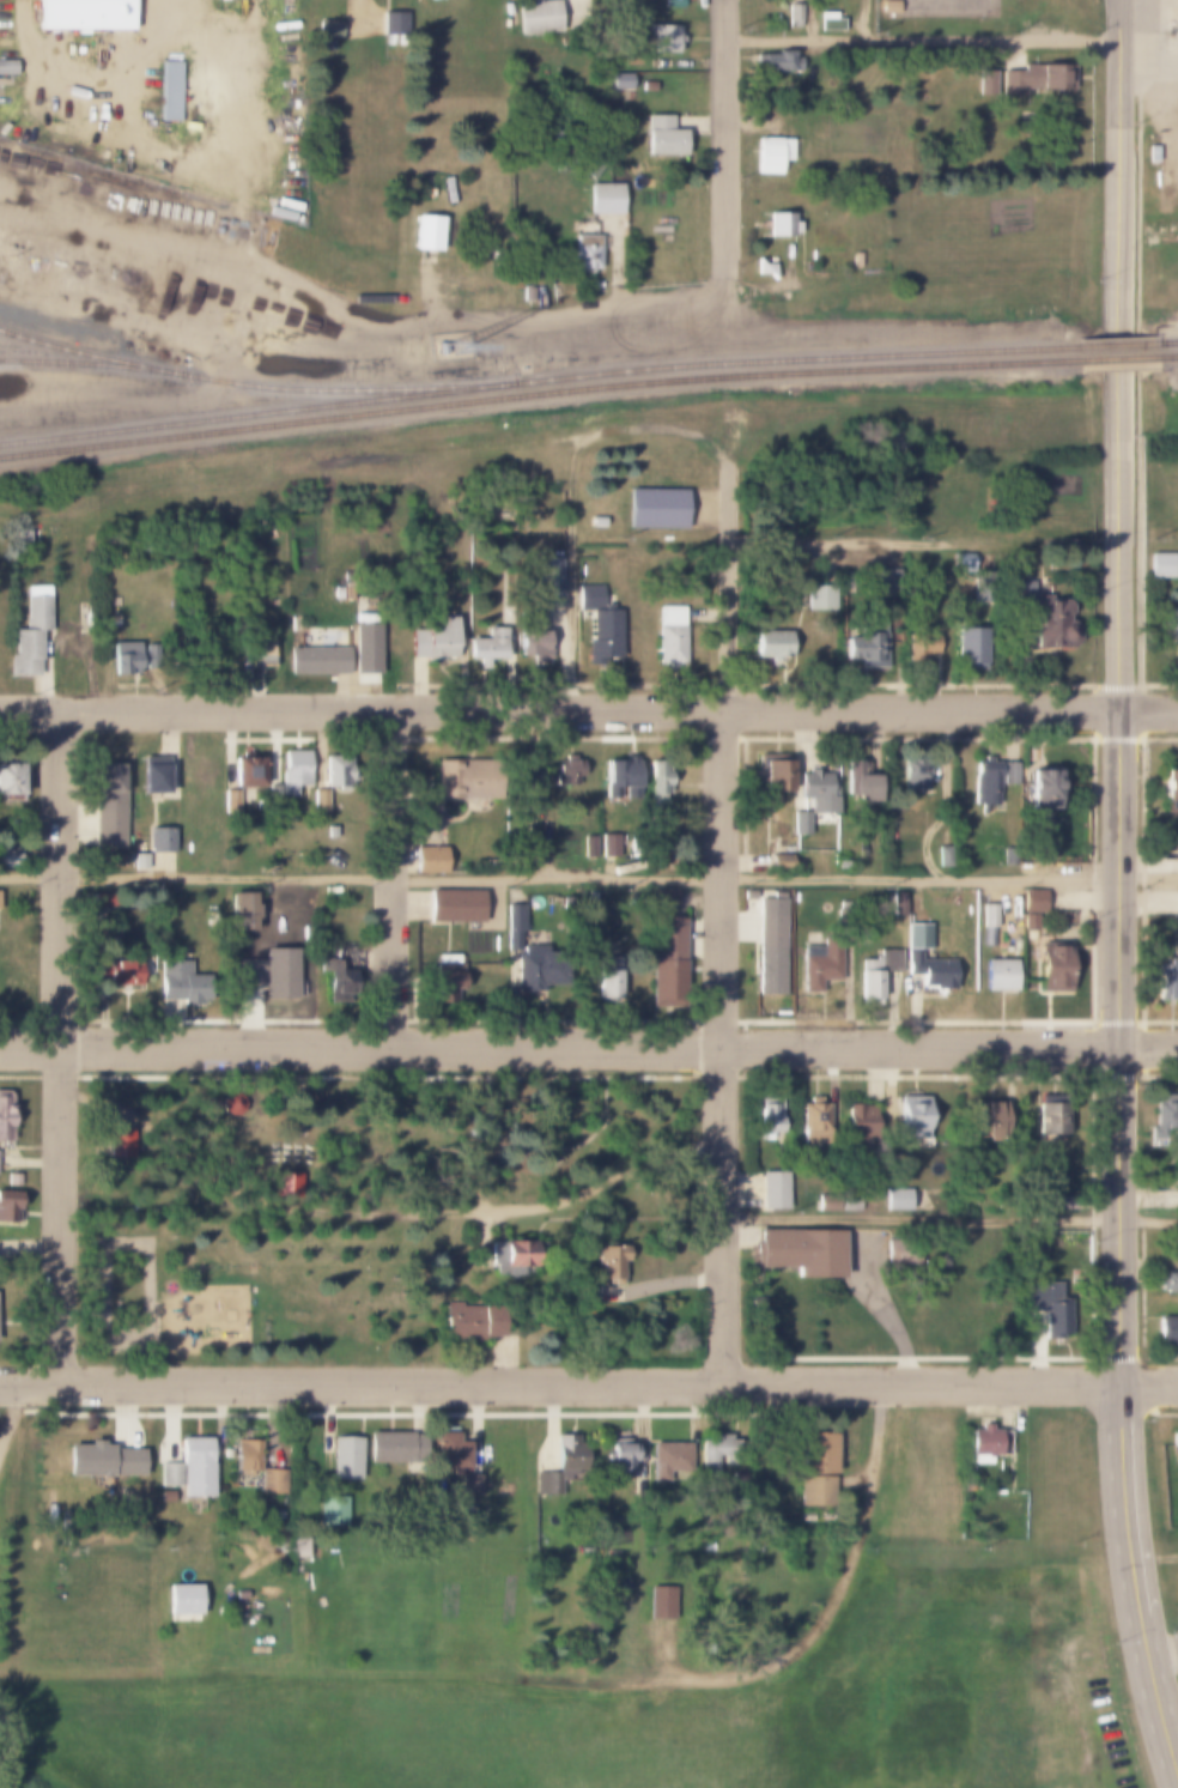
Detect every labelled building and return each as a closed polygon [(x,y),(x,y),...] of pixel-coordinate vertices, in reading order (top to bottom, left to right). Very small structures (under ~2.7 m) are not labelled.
[(37,29),(37,0),(129,0),(129,29),(37,29)] [(516,4),(554,1),(555,32),(517,34),(516,4)] [(802,5),(802,29),(788,29),(788,5),(802,5)] [(834,11),(834,18),(842,18),(842,30),(820,30),(820,11),(834,11)] [(382,12),(397,12),(397,34),(382,34),(382,12)] [(316,20),(339,20),(339,37),(316,37),(316,20)] [(679,35),(681,35),(681,44),(679,44),(679,51),(648,51),(648,25),(679,25),(679,35)] [(793,57),(800,57),(800,71),(760,71),(760,54),(775,54),(775,50),(793,50),(793,57)] [(14,74),(0,74),(0,60),(14,60),(14,74)] [(158,120),(159,61),(181,61),(180,121),(158,120)] [(1022,90),(1022,96),(998,96),(998,71),(1021,71),(1021,65),(1071,65),(1071,90),(1022,90)] [(994,71),(994,92),(977,92),(977,71),(994,71)] [(684,150),(690,150),(690,163),(673,163),(673,154),(645,154),(645,115),(672,115),(672,129),(684,129),(684,150)] [(758,138),(793,139),(791,160),(779,159),(779,175),(757,174),(758,138)] [(1147,145),(1155,145),(1155,160),(1147,160),(1147,145)] [(644,177),(655,177),(655,189),(644,189),(644,177)] [(588,183),(620,183),(620,212),(588,212),(588,183)] [(793,213),(793,222),(799,222),(799,236),(769,236),(769,213),(793,213)] [(415,216),(439,217),(437,249),(413,248),(415,216)] [(579,268),(573,268),(573,222),(595,222),(595,235),(599,235),(599,268),(591,268),(591,274),(579,274),(579,268)] [(773,265),(773,279),(769,273),(755,273),(755,259),(760,265),(773,265)] [(521,287),(533,287),(533,301),(521,301),(521,287)] [(627,489),(685,489),(685,528),(627,528),(627,489)] [(588,519),(601,519),(601,527),(588,527),(588,519)] [(17,531),(29,531),(29,545),(17,545),(17,531)] [(972,553),(972,572),(948,572),(948,553),(972,553)] [(1172,553),(1172,577),(1147,577),(1147,553),(1172,553)] [(973,571),(991,571),(991,600),(973,600),(973,571)] [(1031,582),(1031,599),(1013,599),(1013,582),(1031,582)] [(601,584),(601,608),(577,608),(577,584),(601,584)] [(831,584),(831,611),(806,611),(806,584),(831,584)] [(25,586),(49,586),(49,630),(40,630),(40,675),(7,675),(7,655),(12,655),(12,630),(25,630),(25,586)] [(333,588),(342,588),(342,599),(333,599),(333,588)] [(1063,599),(1067,602),(1067,613),(1063,617),(1063,619),(1077,631),(1077,637),(1063,649),(1031,649),(1031,599),(1063,599)] [(656,607),(682,607),(682,663),(656,663),(656,607)] [(544,610),(544,631),(549,631),(549,660),(518,660),(518,610),(544,610)] [(618,610),(618,657),(585,657),(585,640),(590,640),(590,610),(618,610)] [(116,616),(116,626),(103,626),(103,616),(116,616)] [(454,617),(454,657),(409,657),(409,631),(423,631),(423,617),(454,617)] [(858,659),(842,659),(842,638),(858,638),(858,622),(882,622),(882,666),(858,666),(858,659)] [(60,662),(84,662),(84,626),(60,626),(60,662)] [(504,628),(504,660),(468,660),(468,638),(486,638),(486,628),(504,628)] [(984,629),(984,669),(954,669),(954,629),(984,629)] [(788,631),(788,657),(753,657),(753,631),(788,631)] [(976,670),(994,670),(994,631),(976,631),(976,670)] [(934,635),(934,654),(922,654),(922,666),(905,666),(905,635),(934,635)] [(249,641),(272,641),(272,666),(249,666),(249,641)] [(110,654),(122,654),(122,642),(136,642),(136,654),(144,654),(144,646),(156,646),(156,666),(136,666),(136,674),(110,674),(110,654)] [(345,646),(345,672),(329,672),(329,674),(287,674),(287,646),(345,646)] [(283,769),(283,751),(308,751),(308,784),(297,784),(297,799),(280,799),(280,769),(283,769)] [(573,759),(582,759),(582,775),(575,775),(575,788),(555,788),(555,759),(563,759),(563,754),(573,754),(573,759)] [(230,756),(259,756),(259,787),(230,787),(230,756)] [(323,756),(345,756),(345,787),(323,787),(323,756)] [(164,757),(164,793),(140,793),(140,757),(164,757)] [(982,760),(982,757),(990,757),(990,760),(996,760),(996,804),(972,804),(972,760),(982,760)] [(789,760),(789,790),(776,790),(776,807),(759,807),(759,760),(789,760)] [(900,760),(925,760),(925,789),(900,789),(900,760)] [(219,790),(219,761),(195,761),(195,790),(219,790)] [(438,799),(438,811),(417,811),(417,788),(436,788),(436,762),(497,762),(497,799),(438,799)] [(637,762),(637,786),(618,786),(618,798),(603,798),(603,762),(637,762)] [(646,762),(666,762),(666,794),(646,794),(646,762)] [(844,762),(858,762),(858,775),(873,775),(873,802),(844,802),(844,762)] [(1000,762),(1014,762),(1014,784),(1000,784),(1000,762)] [(18,802),(0,802),(0,765),(18,765),(18,802)] [(93,765),(121,765),(121,848),(93,848),(93,765)] [(1160,770),(1177,770),(1177,810),(1160,810),(1160,770)] [(1024,771),(1052,771),(1052,810),(1024,810),(1024,771)] [(516,772),(542,772),(542,804),(516,804),(516,772)] [(827,782),(834,782),(834,812),(807,812),(807,798),(797,798),(797,772),(827,772),(827,782)] [(267,784),(278,784),(278,804),(267,804),(267,784)] [(312,789),(326,789),(326,814),(312,814),(312,789)] [(224,790),(238,790),(238,814),(224,814),(224,790)] [(806,812),(806,835),(791,835),(791,812),(806,812)] [(148,826),(172,826),(172,851),(148,851),(148,826)] [(326,826),(335,826),(335,836),(326,836),(326,826)] [(601,834),(618,834),(618,855),(601,855),(601,834)] [(596,836),(596,856),(583,856),(583,836),(596,836)] [(16,866),(0,866),(0,847),(16,847),(16,866)] [(415,847),(444,847),(444,872),(415,872),(415,847)] [(937,847),(949,847),(949,867),(937,867),(937,847)] [(178,851),(189,851),(189,865),(178,865),(178,851)] [(145,853),(145,871),(133,871),(133,853),(145,853)] [(769,856),(787,856),(787,860),(787,869),(769,869),(769,856)] [(787,860),(787,869),(796,869),(796,860),(787,860)] [(1021,889),(1043,889),(1043,914),(1034,914),(1021,914),(1021,889)] [(481,890),(481,922),(427,922),(427,890),(481,890)] [(230,892),(253,892),(253,929),(230,929),(230,892)] [(594,892),(594,904),(582,904),(582,892),(594,892)] [(87,893),(108,893),(108,909),(87,909),(87,893)] [(781,994),(754,993),(758,898),(783,898),(781,994)] [(518,951),(506,951),(506,904),(524,904),(524,923),(527,923),(527,931),(518,931),(518,951)] [(995,904),(995,927),(980,927),(980,904),(995,904)] [(1034,914),(1021,914),(1021,931),(1034,931),(1034,914)] [(681,919),(681,1002),(649,1002),(649,919),(681,919)] [(918,950),(905,950),(905,923),(928,923),(928,950),(918,950)] [(1038,940),(1065,940),(1065,990),(1038,990),(1038,940)] [(545,954),(560,954),(560,984),(545,984),(545,992),(515,992),(515,952),(521,952),(521,945),(539,945),(539,952),(545,952),(545,954)] [(839,946),(839,980),(818,980),(818,993),(800,993),(800,946),(839,946)] [(262,988),(235,988),(235,959),(262,959),(262,947),(293,947),(293,998),(262,998),(262,988)] [(334,959),(334,948),(356,948),(356,1001),(326,1001),(326,971),(317,971),(317,959),(334,959)] [(898,950),(898,972),(878,972),(878,1006),(857,1006),(857,959),(870,959),(870,957),(878,957),(878,950),(898,950)] [(918,975),(918,959),(918,950),(905,950),(905,975),(918,975)] [(436,953),(457,953),(457,1001),(436,1001),(436,953)] [(615,970),(618,970),(618,1000),(595,1000),(595,970),(599,970),(599,957),(615,957),(615,970)] [(952,959),(952,988),(933,988),(933,986),(918,986),(918,975),(918,959),(952,959)] [(984,959),(1014,959),(1014,990),(984,990),(984,959)] [(1174,965),(1177,965),(1177,1000),(1153,1000),(1153,965),(1162,965),(1162,959),(1174,959),(1174,965)] [(188,960),(188,975),(204,975),(204,999),(157,999),(157,960),(188,960)] [(138,962),(138,986),(105,986),(105,982),(96,982),(96,962),(138,962)] [(17,1142),(17,1092),(0,1092),(0,1142),(17,1142)] [(230,1115),(235,1114),(238,1110),(239,1105),(238,1101),(235,1097),(230,1096),(225,1097),(221,1101),(220,1105),(221,1110),(225,1114),(230,1115)] [(1038,1103),(1038,1096),(1062,1096),(1062,1103),(1063,1103),(1063,1135),(1034,1135),(1034,1103),(1038,1103)] [(1154,1096),(1177,1096),(1177,1139),(1148,1139),(1148,1127),(1153,1127),(1153,1103),(1154,1103),(1154,1096)] [(812,1104),(812,1097),(819,1097),(819,1104),(826,1104),(826,1144),(800,1144),(800,1104),(812,1104)] [(924,1097),(924,1138),(894,1138),(894,1097),(924,1097)] [(758,1133),(754,1133),(754,1104),(766,1104),(766,1098),(778,1098),(778,1133),(770,1133),(770,1138),(758,1138),(758,1133)] [(1001,1099),(1001,1127),(974,1127),(974,1099),(1001,1099)] [(844,1104),(864,1104),(864,1141),(844,1141),(844,1104)] [(854,1107),(854,1140),(882,1140),(882,1107),(854,1107)] [(107,1128),(135,1128),(135,1158),(107,1158),(107,1128)] [(759,1172),(784,1172),(784,1210),(759,1210),(759,1172)] [(5,1174),(17,1174),(17,1187),(5,1187),(5,1174)] [(909,1189),(909,1210),(884,1210),(884,1189),(909,1189)] [(16,1220),(0,1220),(0,1192),(16,1192),(16,1220)] [(834,1194),(834,1210),(814,1210),(814,1194),(834,1194)] [(839,1210),(839,1194),(857,1194),(857,1210),(839,1210)] [(1039,1196),(1068,1196),(1068,1210),(1039,1210),(1039,1196)] [(755,1242),(755,1230),(840,1230),(840,1279),(795,1279),(795,1267),(760,1267),(760,1275),(752,1275),(752,1242),(755,1242)] [(486,1242),(539,1242),(539,1267),(486,1267),(486,1242)] [(603,1279),(594,1279),(594,1245),(625,1245),(625,1260),(619,1260),(619,1279),(615,1279),(615,1285),(603,1285),(603,1279)] [(1162,1272),(1177,1272),(1177,1293),(1162,1293),(1162,1292),(1159,1292),(1159,1273),(1162,1273),(1162,1272)] [(1043,1310),(1021,1310),(1021,1283),(1059,1283),(1059,1302),(1068,1302),(1068,1339),(1043,1339),(1043,1310)] [(761,1297),(761,1308),(746,1308),(746,1297),(761,1297)] [(500,1308),(500,1337),(443,1337),(443,1303),(457,1303),(457,1308),(500,1308)] [(1156,1316),(1177,1316),(1177,1342),(1156,1342),(1156,1316)] [(970,1455),(964,1455),(964,1430),(977,1430),(977,1424),(989,1424),(989,1430),(1007,1430),(1007,1455),(989,1455),(989,1463),(970,1463),(970,1455)] [(411,1432),(411,1465),(366,1465),(366,1432),(411,1432)] [(468,1441),(468,1471),(436,1471),(436,1432),(456,1432),(456,1441),(468,1441)] [(1170,1432),(1177,1432),(1177,1462),(1173,1462),(1173,1445),(1170,1445),(1170,1432)] [(728,1434),(728,1456),(712,1456),(712,1468),(696,1468),(696,1456),(692,1456),(692,1434),(728,1434)] [(799,1434),(831,1434),(831,1507),(799,1507),(799,1434)] [(554,1473),(554,1435),(575,1435),(575,1444),(584,1444),(584,1469),(567,1469),(567,1480),(558,1480),(558,1495),(533,1495),(533,1473),(554,1473)] [(178,1486),(158,1486),(158,1463),(178,1463),(178,1438),(210,1438),(210,1496),(178,1496),(178,1486)] [(358,1438),(358,1478),(330,1478),(330,1438),(358,1438)] [(614,1443),(614,1438),(624,1438),(624,1443),(633,1443),(633,1478),(607,1478),(607,1443),(614,1443)] [(705,1439),(705,1479),(721,1479),(721,1469),(745,1469),(745,1439),(705,1439)] [(257,1440),(257,1471),(232,1471),(232,1440),(257,1440)] [(101,1445),(109,1445),(109,1449),(140,1449),(140,1477),(65,1477),(65,1445),(86,1445),(86,1441),(101,1441),(101,1445)] [(688,1443),(688,1471),(666,1471),(666,1483),(649,1483),(649,1443),(688,1443)] [(285,1469),(285,1492),(260,1492),(260,1469),(285,1469)] [(460,1473),(478,1473),(478,1499),(460,1499),(460,1473)] [(170,1490),(170,1502),(158,1502),(158,1490),(170,1490)] [(318,1496),(346,1496),(346,1525),(318,1525),(318,1496)] [(345,1516),(336,1516),(336,1510),(327,1510),(327,1540),(345,1540),(345,1516)] [(291,1539),(314,1539),(314,1558),(291,1558),(291,1539)] [(712,1540),(712,1551),(702,1551),(702,1540),(712,1540)] [(166,1584),(198,1584),(198,1614),(166,1614),(166,1584)] [(649,1588),(672,1588),(672,1618),(649,1618),(649,1588)]
